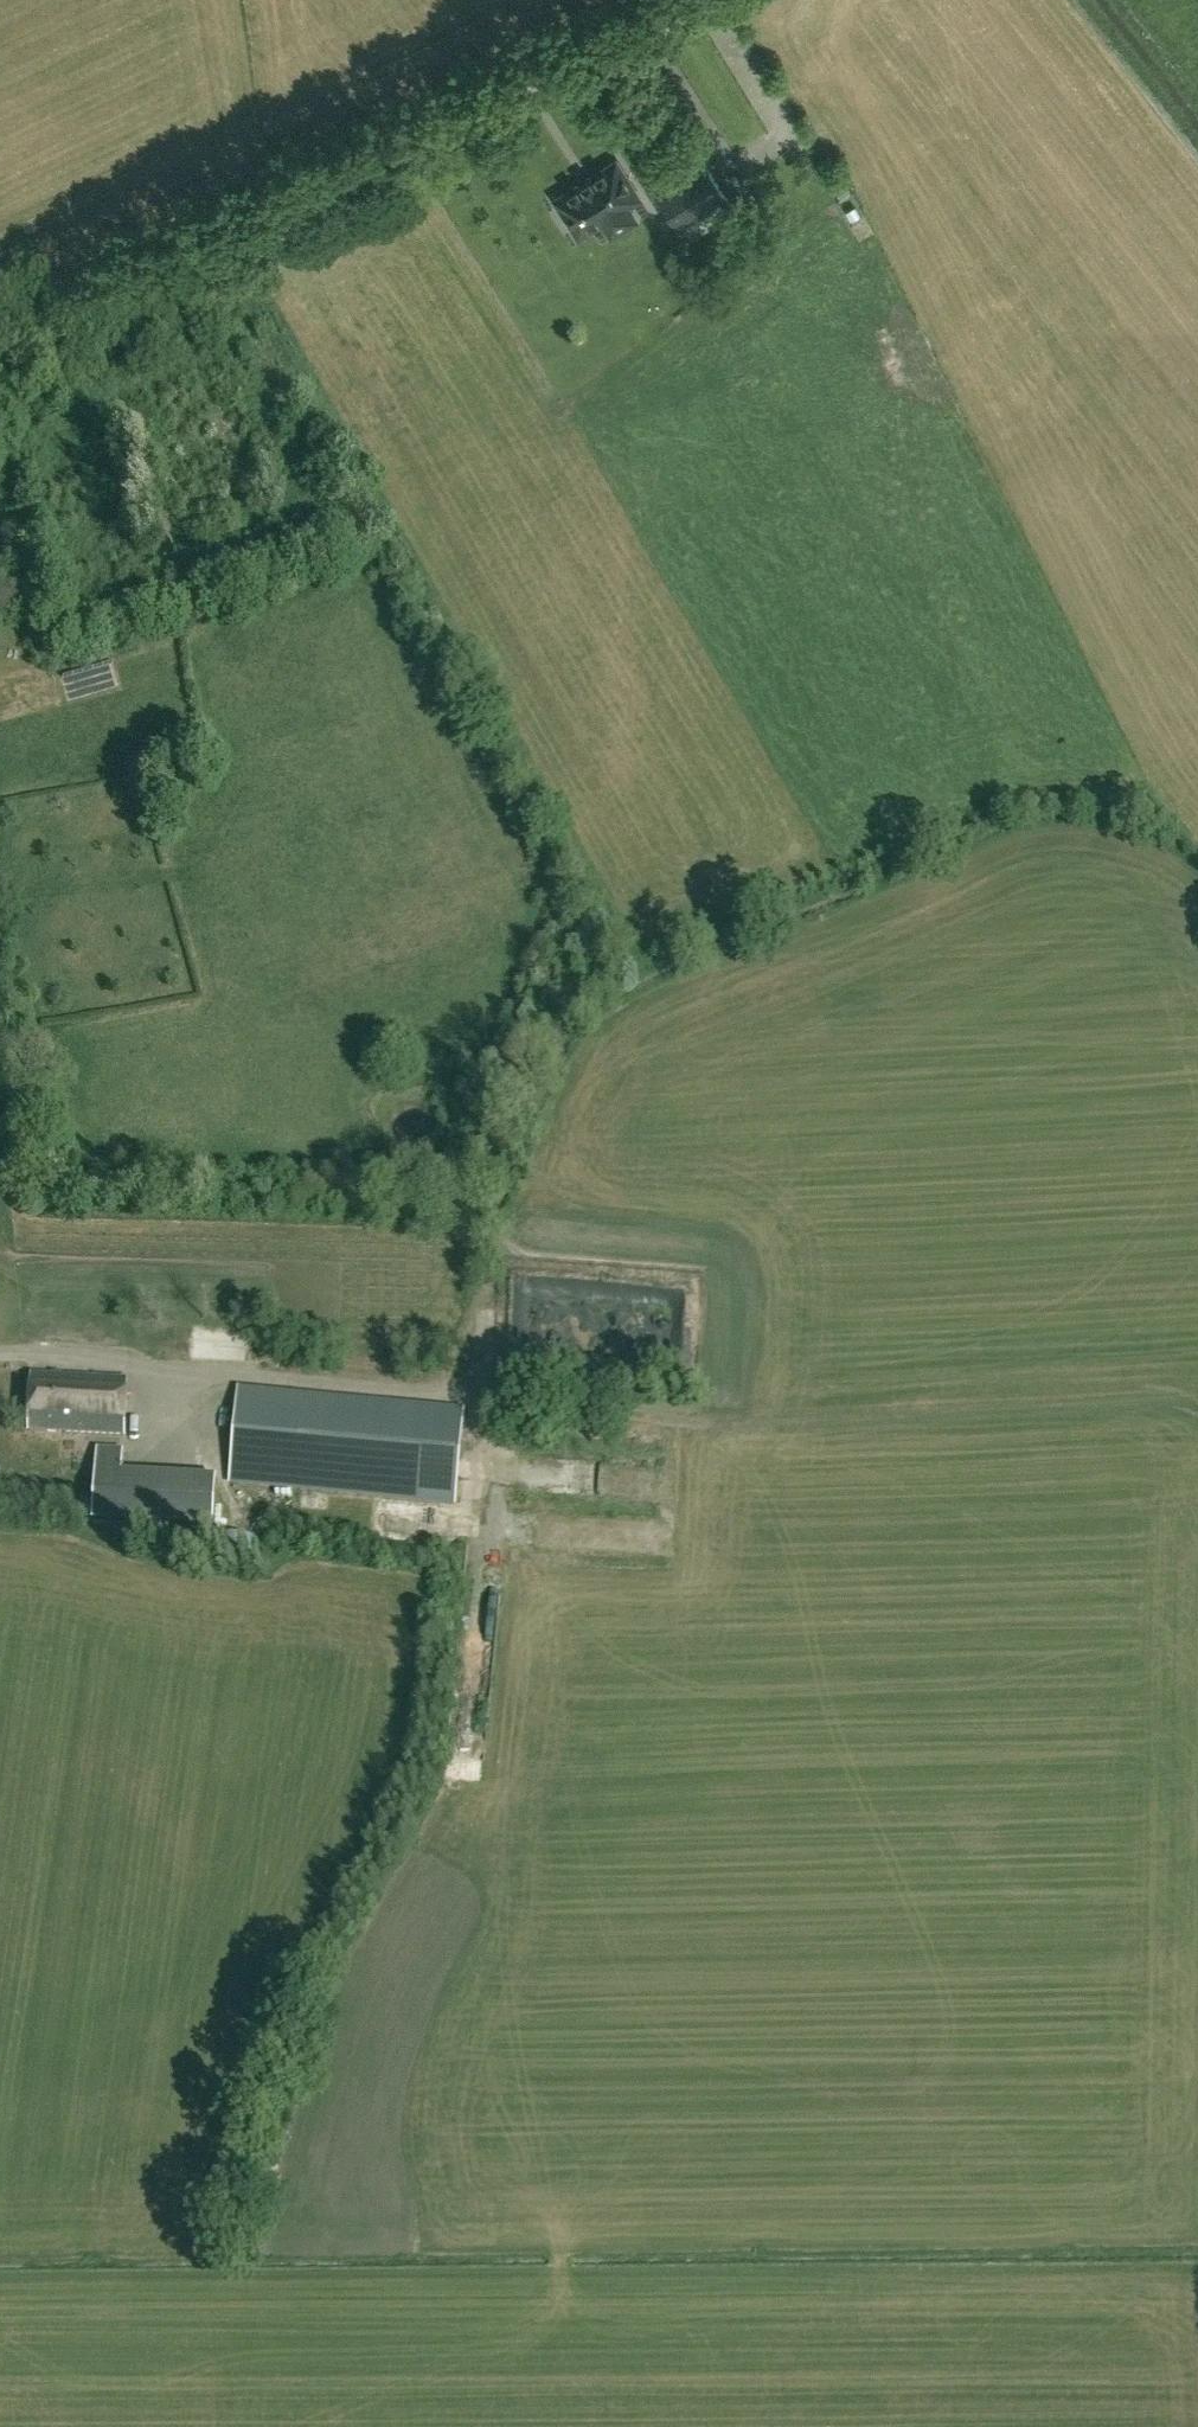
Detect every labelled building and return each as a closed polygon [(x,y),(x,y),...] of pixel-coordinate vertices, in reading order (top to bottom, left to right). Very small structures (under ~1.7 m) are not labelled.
[(556,199),(579,235),(603,221),(627,205),(639,197),(617,161),(592,177),(591,177),(590,178),(591,180),(584,184),(583,182),(581,183),(581,184),(556,199)] [(705,163),(676,181),(674,178),(657,188),(675,215),(691,205),(704,226),(733,207),(705,163)] [(124,1436),(127,1379),(32,1374),(29,1431),(124,1436)] [(295,1488),(455,1503),(464,1410),(239,1388),(230,1483),(295,1489),(295,1488)]
